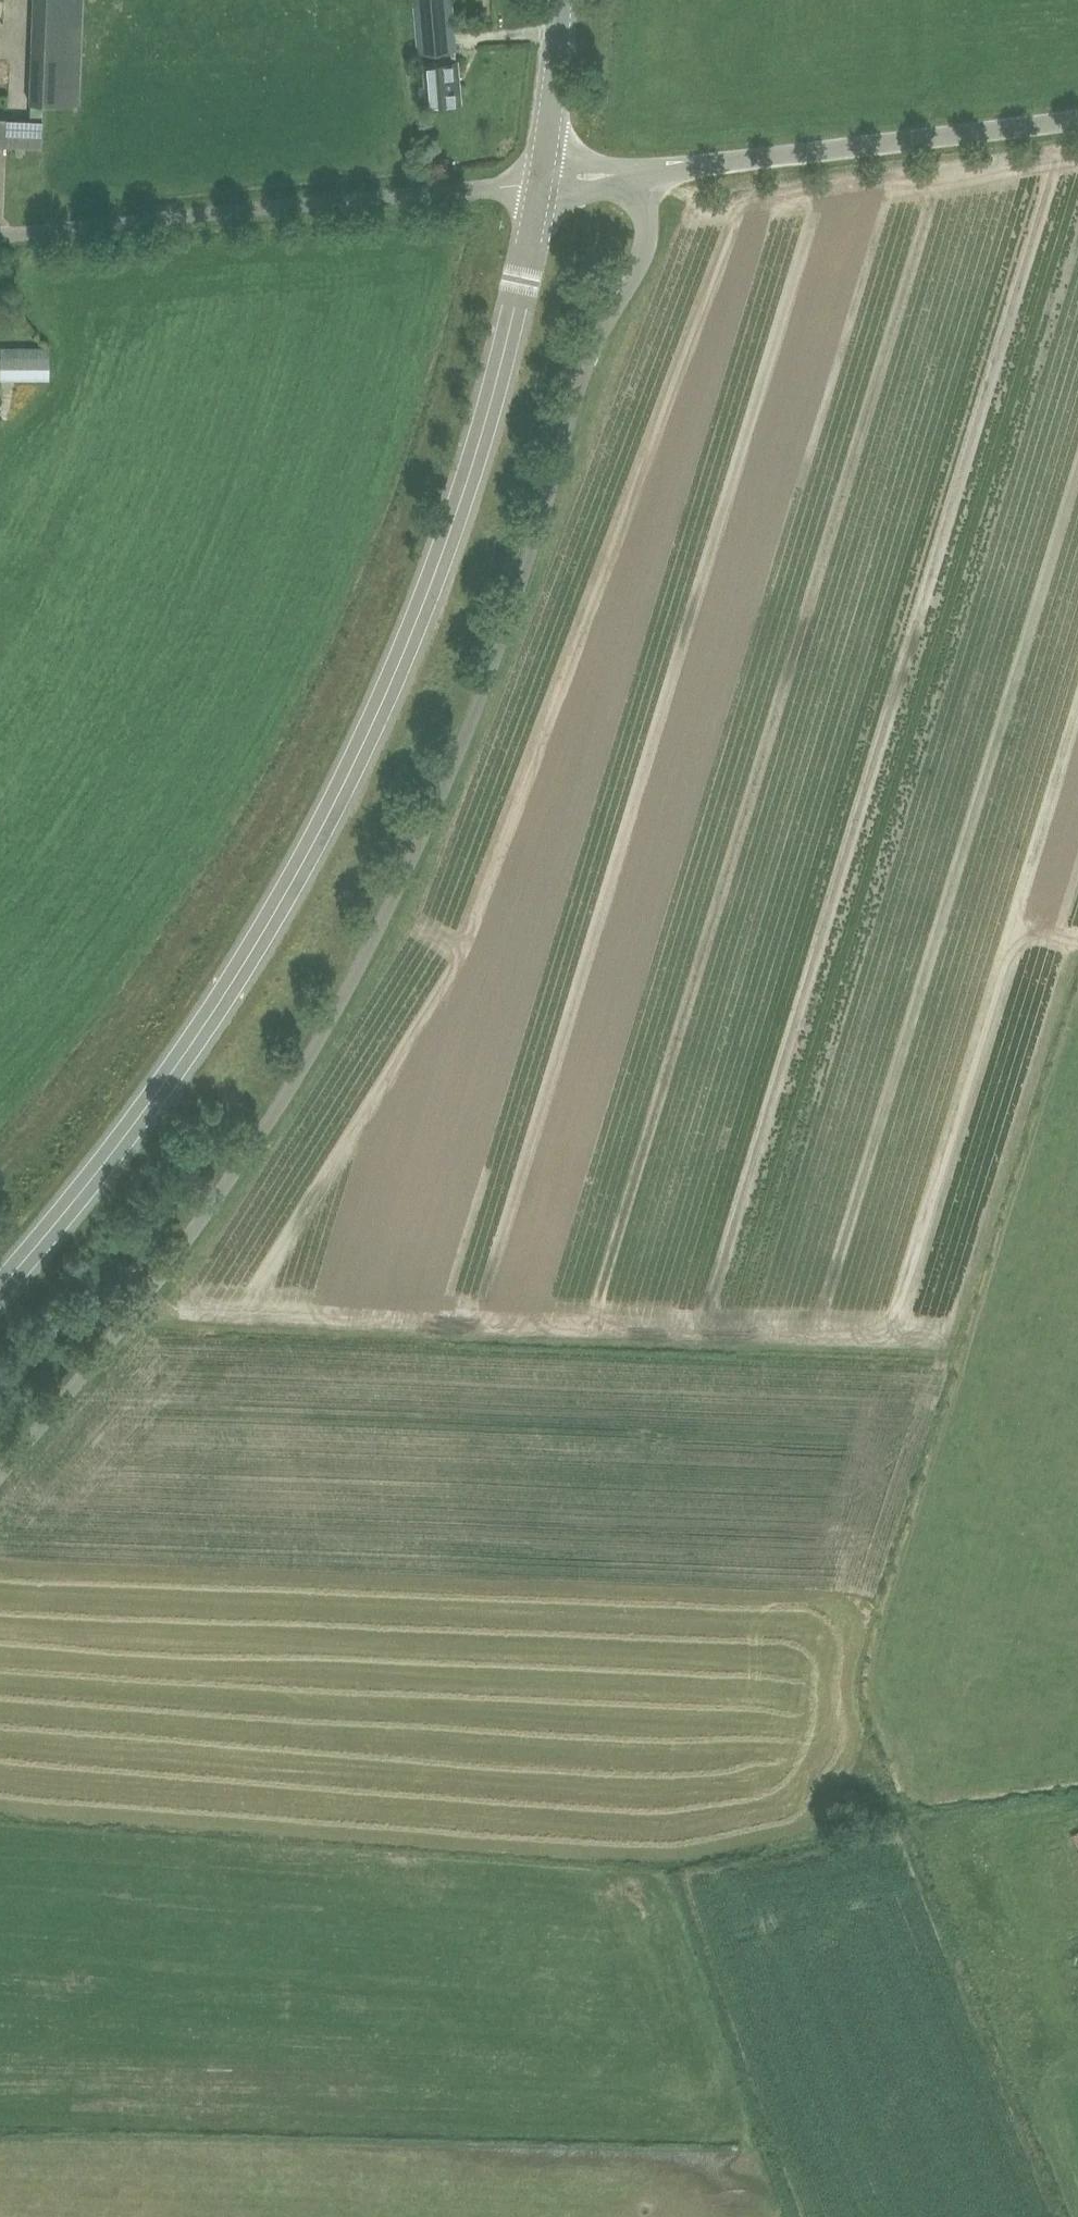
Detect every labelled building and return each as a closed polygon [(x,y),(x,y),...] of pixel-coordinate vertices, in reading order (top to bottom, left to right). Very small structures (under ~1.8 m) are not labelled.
[(81,0),(33,0),(32,20),(80,22),(81,0)] [(417,48),(440,46),(456,45),(452,0),(413,0),(417,48)] [(457,61),(426,63),(429,102),(460,99),(457,61)] [(41,145),(42,119),(0,117),(0,144),(41,145)] [(0,346),(0,379),(49,379),(49,346),(0,346)]
